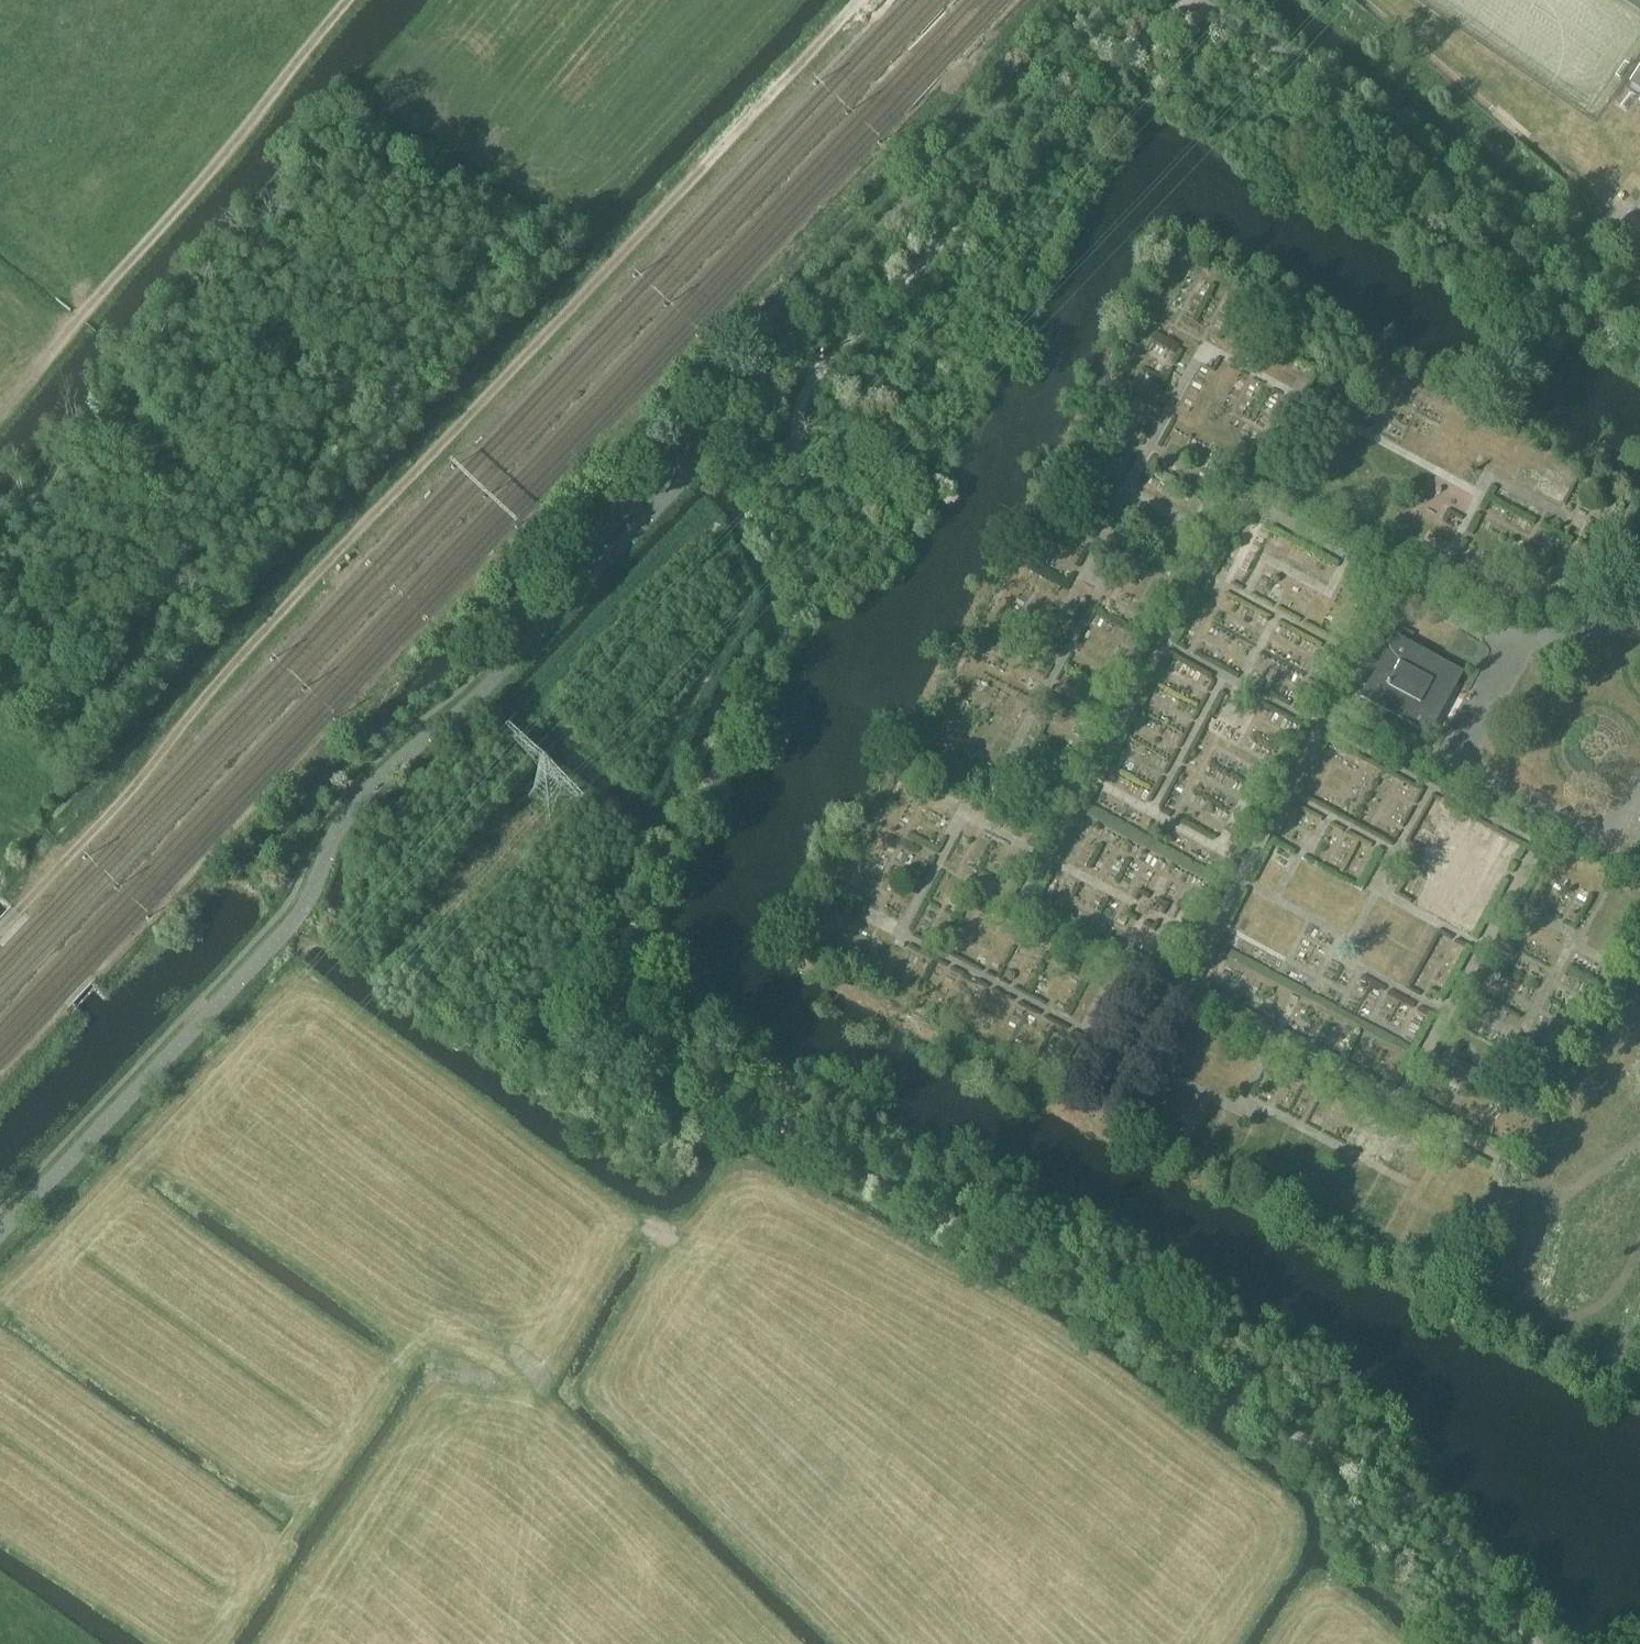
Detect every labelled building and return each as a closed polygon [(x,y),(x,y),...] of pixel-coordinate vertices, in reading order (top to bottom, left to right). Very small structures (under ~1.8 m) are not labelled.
[(1631,82),(1639,89),(1639,69),(1631,82)] [(1629,216),(1609,242),(1639,266),(1639,224),(1629,216)] [(1394,635),(1360,698),(1429,734),(1463,671),(1394,635)]
